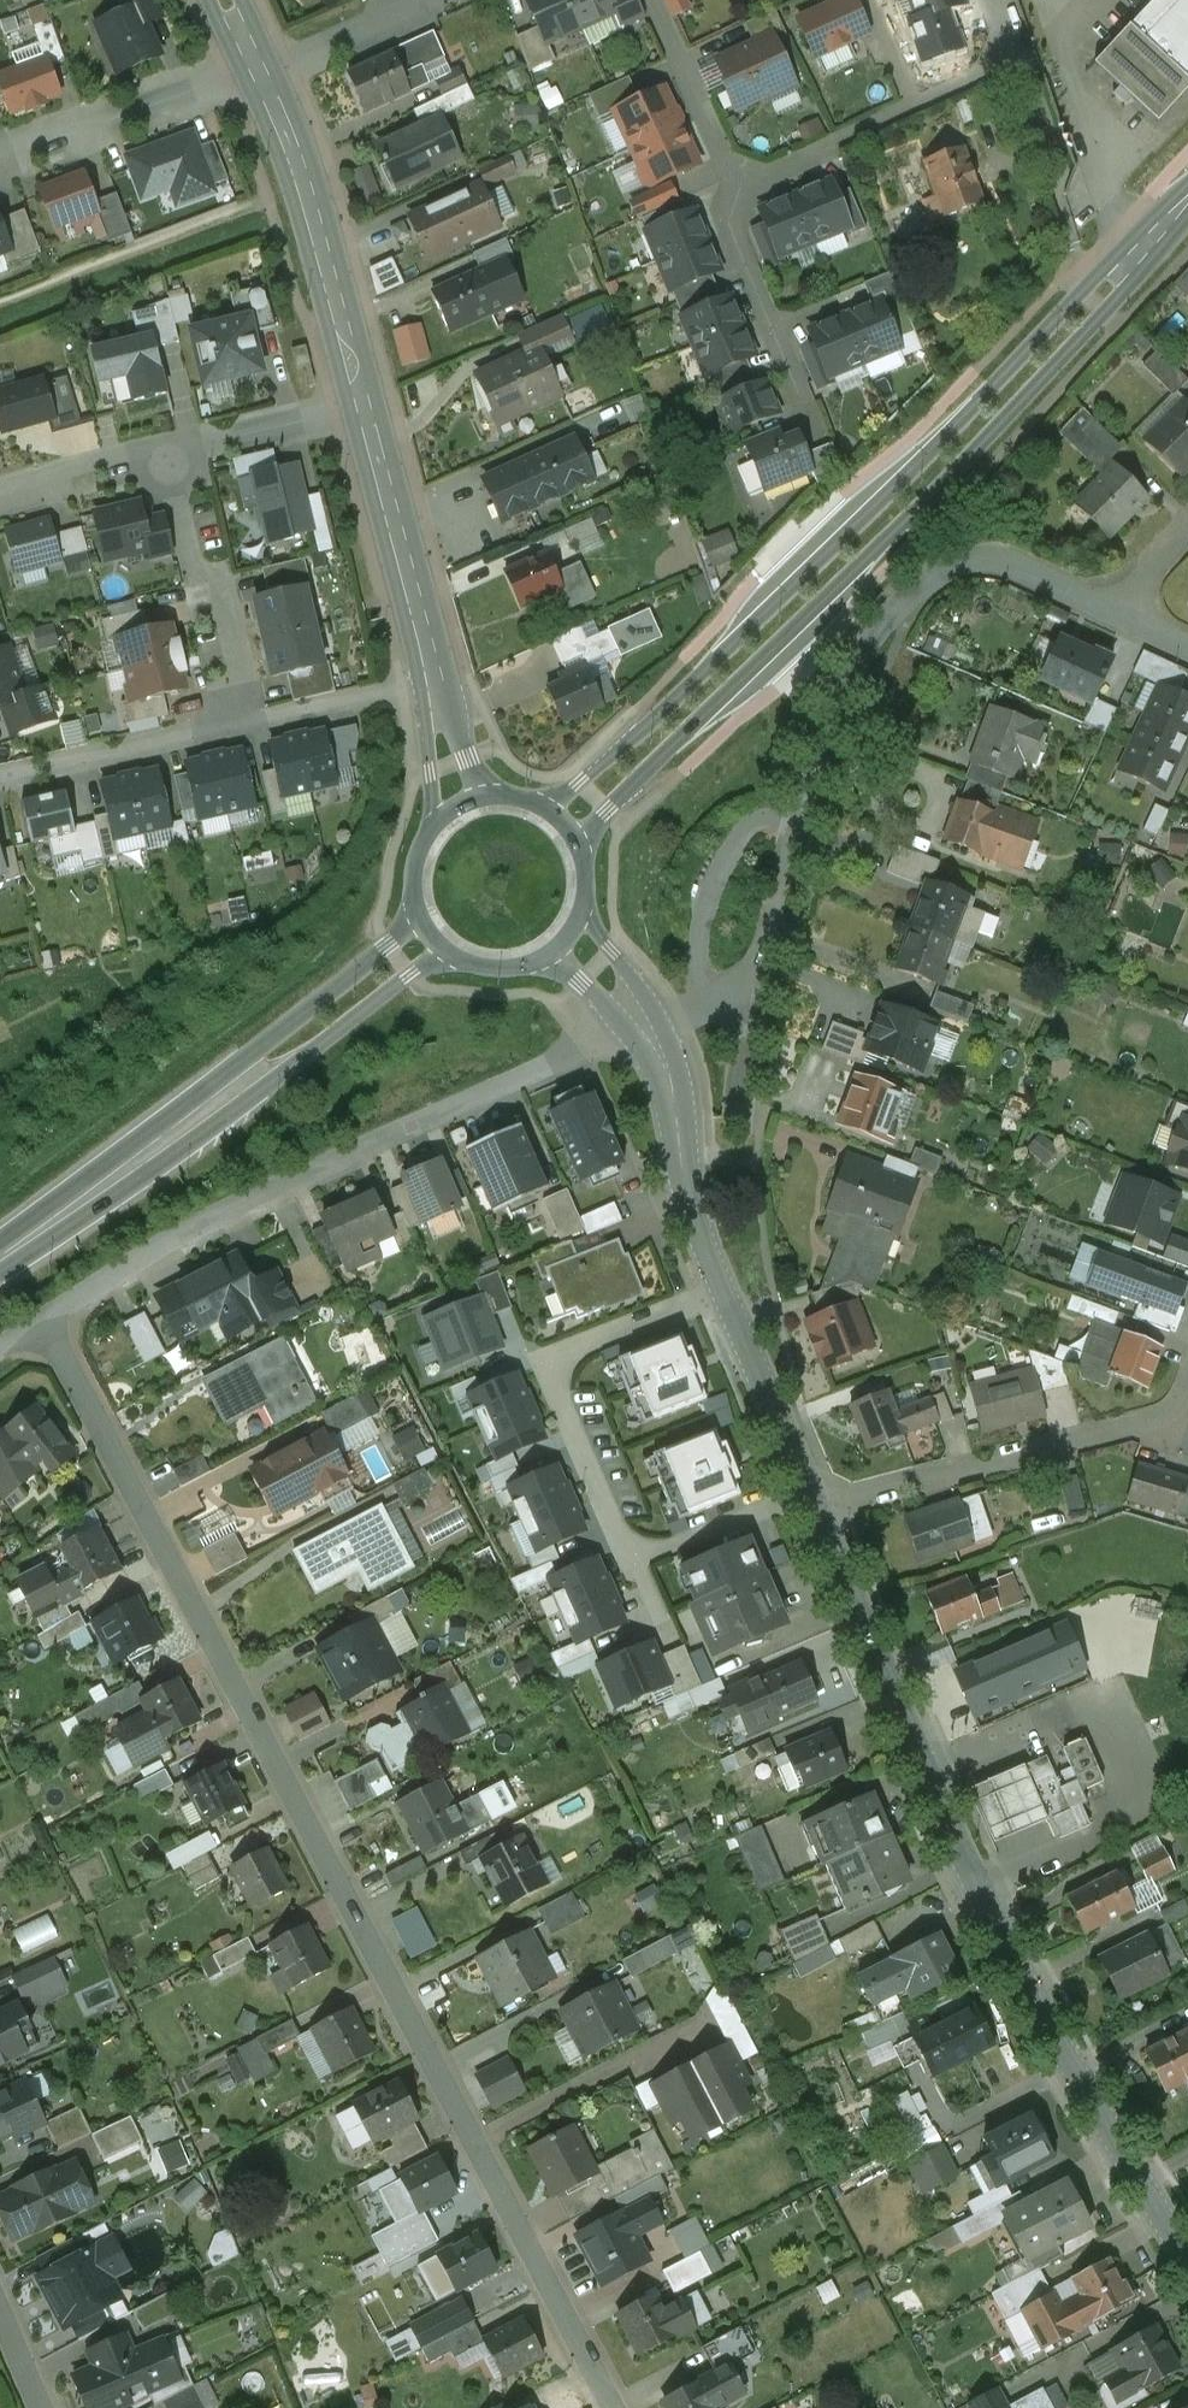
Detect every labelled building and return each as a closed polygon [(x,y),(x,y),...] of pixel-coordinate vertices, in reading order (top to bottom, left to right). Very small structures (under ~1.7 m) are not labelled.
[(130,12),(139,8),(147,25),(162,18),(154,0),(125,0),(130,12)] [(539,28),(547,45),(548,45),(582,29),(568,0),(526,0),(539,28)] [(582,29),(616,14),(617,13),(611,0),(568,0),(582,29)] [(617,13),(616,14),(622,28),(643,18),(635,0),(611,0),(617,13)] [(685,0),(664,0),(672,19),(690,11),(685,0)] [(798,21),(816,59),(868,35),(856,8),(852,0),(844,0),(840,2),(798,21)] [(918,20),(943,12),(945,16),(963,10),(961,5),(963,5),(961,0),(911,0),(918,20)] [(1130,27),(1144,40),(1143,41),(1187,82),(1187,0),(1155,0),(1130,27)] [(130,12),(101,25),(111,48),(109,55),(117,75),(160,56),(147,25),(139,8),(130,12)] [(775,11),(744,25),(753,45),(771,37),(775,45),(788,39),(775,11)] [(65,62),(51,21),(32,28),(45,61),(46,61),(49,68),(65,62)] [(1094,66),(1119,89),(1131,100),(1157,124),(1187,91),(1187,82),(1143,41),(1144,40),(1130,27),(1094,66)] [(539,28),(517,38),(528,72),(555,60),(548,45),(547,45),(539,28)] [(433,33),(391,52),(392,54),(393,54),(402,75),(422,67),(422,68),(445,58),(433,33)] [(753,45),(717,61),(730,88),(726,89),(736,111),(759,100),(762,106),(782,96),(779,91),(793,85),(775,45),(771,37),(753,45)] [(392,54),(349,75),(349,74),(348,74),(365,116),(366,115),(429,85),(422,68),(422,67),(402,75),(393,54),(392,54)] [(0,78),(0,84),(12,115),(26,109),(28,113),(46,106),(45,102),(60,97),(49,68),(46,61),(45,61),(0,78)] [(459,70),(434,82),(442,98),(467,86),(459,70)] [(475,102),(467,86),(442,98),(441,98),(413,112),(420,126),(439,117),(440,118),(475,102)] [(1131,100),(1119,89),(1114,94),(1127,105),(1131,100)] [(995,90),(968,100),(977,127),(1004,117),(995,90)] [(663,91),(615,114),(633,151),(681,129),(663,91)] [(420,126),(413,129),(411,135),(402,140),(396,137),(378,146),(385,160),(383,162),(385,166),(387,165),(391,172),(399,175),(411,169),(416,179),(417,179),(459,159),(440,118),(439,117),(420,126)] [(681,129),(633,151),(641,168),(639,174),(645,187),(650,189),(698,166),(681,129)] [(193,135),(128,159),(142,200),(176,188),(186,192),(190,202),(214,194),(212,188),(198,149),(193,135)] [(228,181),(214,143),(198,149),(212,188),(228,181)] [(964,148),(924,162),(936,197),(925,201),(932,222),(984,204),(964,148)] [(508,158),(479,171),(486,187),(515,173),(508,158)] [(399,175),(391,172),(387,165),(385,166),(380,168),(393,194),(419,182),(417,179),(416,179),(411,169),(399,175)] [(84,175),(41,192),(54,229),(97,214),(98,213),(95,203),(84,175)] [(830,182),(795,197),(814,243),(848,229),(850,228),(836,195),(830,182)] [(480,187),(410,219),(429,260),(499,227),(480,187)] [(866,230),(850,190),(836,195),(850,228),(848,229),(851,236),(866,230)] [(132,235),(117,195),(95,203),(98,213),(97,214),(108,244),(132,235)] [(795,197),(760,212),(765,225),(779,258),(780,257),(814,243),(795,197)] [(681,201),(642,220),(647,233),(687,216),(681,201)] [(0,221),(0,227),(9,252),(2,255),(7,268),(41,254),(25,212),(0,221)] [(687,216),(647,233),(659,262),(707,243),(695,213),(687,216)] [(779,258),(765,225),(752,230),(768,270),(783,264),(780,257),(779,258)] [(2,255),(9,252),(0,227),(0,255),(2,255)] [(506,240),(474,255),(482,273),(433,295),(450,333),(522,300),(505,261),(514,258),(506,240)] [(707,243),(659,262),(671,292),(711,275),(719,272),(707,243)] [(592,264),(586,246),(567,252),(574,271),(592,264)] [(396,258),(369,267),(378,294),(405,285),(396,258)] [(1174,285),(1186,296),(1187,294),(1187,271),(1174,285)] [(892,273),(863,285),(869,300),(884,294),(889,306),(903,301),(892,273)] [(711,275),(671,292),(677,305),(717,288),(711,275)] [(264,287),(230,296),(236,322),(249,319),(253,335),(276,329),(264,287)] [(717,288),(677,305),(682,318),(722,302),(717,288)] [(722,302),(682,318),(694,347),(742,328),(730,299),(722,302)] [(138,337),(128,339),(129,344),(152,338),(155,349),(179,343),(169,301),(132,315),(138,337)] [(880,302),(845,317),(864,363),(899,349),(880,302)] [(560,317),(519,335),(527,353),(537,348),(539,353),(570,339),(560,317)] [(845,317),(810,332),(815,345),(829,378),(830,377),(864,363),(845,317)] [(236,322),(192,333),(204,387),(262,373),(253,335),(249,319),(236,322)] [(392,331),(405,368),(434,358),(421,321),(392,331)] [(742,328),(694,347),(706,377),(746,360),(754,357),(742,328)] [(899,342),(905,355),(923,348),(917,334),(899,342)] [(129,344),(102,350),(110,382),(128,377),(134,402),(166,394),(169,403),(170,403),(160,359),(157,360),(155,349),(152,338),(129,344)] [(815,345),(801,351),(818,391),(833,384),(830,377),(829,378),(815,345)] [(305,348),(292,351),(297,371),(306,369),(311,367),(305,348)] [(527,353),(477,376),(492,407),(502,403),(510,420),(559,397),(539,353),(537,348),(527,353)] [(1157,352),(1142,367),(1174,397),(1187,382),(1187,381),(1157,352)] [(746,360),(706,377),(712,390),(752,374),(746,360)] [(315,382),(311,367),(306,369),(310,384),(315,382)] [(752,374),(712,390),(717,404),(757,387),(752,374)] [(67,378),(43,385),(53,419),(50,420),(54,432),(81,424),(67,378)] [(0,395),(0,420),(4,433),(50,420),(53,419),(43,385),(42,383),(0,395)] [(757,387),(717,404),(730,434),(778,414),(765,384),(757,387)] [(1170,418),(1173,420),(1149,444),(1182,476),(1187,470),(1187,404),(1185,402),(1170,418)] [(1084,409),(1063,431),(1102,470),(1124,448),(1084,409)] [(777,430),(745,443),(750,456),(783,443),(777,430)] [(783,443),(750,456),(753,462),(764,489),(765,491),(808,473),(808,472),(811,470),(805,455),(797,437),(783,443)] [(573,441),(543,454),(562,495),(592,481),(573,441)] [(832,444),(805,455),(811,470),(820,491),(842,469),(832,444)] [(273,451),(249,457),(252,475),(277,469),(273,451)] [(543,454),(514,468),(533,508),(562,495),(543,454)] [(249,457),(233,461),(237,478),(252,475),(249,457)] [(753,462),(738,468),(749,495),(764,489),(753,462)] [(297,466),(278,471),(277,469),(252,475),(269,545),(294,539),(294,536),(313,532),(297,466)] [(1116,467),(1079,504),(1110,534),(1146,498),(1116,467)] [(514,468),(484,481),(503,522),(533,508),(514,468)] [(140,505),(95,515),(106,561),(149,551),(151,550),(144,521),(140,505)] [(163,517),(144,521),(151,550),(149,551),(151,559),(172,554),(163,517)] [(591,520),(565,532),(570,545),(597,533),(591,520)] [(50,522),(7,533),(17,573),(61,562),(50,522)] [(724,535),(702,544),(712,567),(733,558),(724,535)] [(546,555),(506,573),(521,608),(561,591),(561,590),(555,575),(546,555)] [(304,560),(262,570),(269,598),(306,589),(306,591),(311,590),(304,560)] [(580,564),(555,575),(561,590),(561,591),(569,610),(595,598),(580,564)] [(701,577),(691,580),(700,605),(710,602),(701,577)] [(269,598),(255,601),(264,639),(315,628),(306,591),(306,589),(269,598)] [(144,612),(102,622),(107,644),(118,641),(118,640),(149,632),(144,612)] [(648,613),(610,630),(618,650),(621,656),(659,638),(648,613)] [(149,632),(118,640),(118,641),(126,673),(184,657),(182,649),(177,650),(172,627),(149,632)] [(315,628),(264,639),(273,677),(287,674),(323,666),(323,664),(315,628)] [(580,628),(550,641),(562,667),(590,654),(584,642),(585,641),(580,628)] [(585,641),(584,642),(590,654),(593,661),(618,650),(610,630),(585,641)] [(1092,657),(1058,641),(1038,681),(1059,691),(1062,685),(1093,701),(1094,701),(1095,700),(1113,662),(1094,653),(1092,657)] [(0,652),(0,709),(3,708),(26,700),(25,697),(8,650),(0,652)] [(1143,652),(1133,674),(1160,687),(1181,697),(1187,682),(1187,673),(1143,652)] [(184,657),(126,673),(132,701),(133,703),(164,695),(186,690),(181,667),(186,666),(184,657)] [(323,666),(287,674),(293,702),(335,693),(328,663),(323,664),(323,666)] [(584,665),(565,674),(568,680),(548,689),(564,724),(603,707),(603,706),(594,687),(584,665)] [(607,681),(594,687),(603,706),(616,700),(607,681)] [(1120,772),(1163,792),(1187,738),(1187,700),(1181,697),(1160,687),(1120,772)] [(43,690),(25,697),(26,700),(3,708),(13,735),(53,721),(43,690)] [(133,703),(132,701),(121,704),(126,726),(168,716),(164,695),(133,703)] [(1116,710),(1095,700),(1094,701),(1093,701),(1082,726),(1104,736),(1116,710)] [(1047,732),(992,710),(971,764),(1006,777),(1018,746),(1039,754),(1047,732)] [(356,726),(342,730),(347,753),(356,751),(358,735),(356,726)] [(342,729),(324,733),(333,773),(351,769),(347,753),(342,730),(342,729)] [(324,733),(297,739),(309,792),(336,786),(333,773),(324,733)] [(297,739),(270,745),(276,771),(283,799),(284,799),(309,792),(297,739)] [(242,752),(214,758),(227,814),(255,807),(242,752)] [(214,758),(186,765),(188,774),(196,810),(199,821),(227,814),(214,758)] [(1006,777),(971,764),(965,779),(968,781),(993,790),(1000,793),(1006,777)] [(276,771),(262,774),(272,816),(287,812),(284,799),(283,799),(276,771)] [(158,772),(130,778),(143,834),(171,827),(158,772)] [(188,774),(174,778),(182,814),(196,810),(188,774)] [(130,778),(101,785),(108,815),(114,841),(116,840),(143,834),(130,778)] [(993,790),(968,781),(963,795),(987,805),(993,790)] [(1000,793),(993,790),(987,805),(996,808),(1002,794),(1000,793)] [(65,793),(21,804),(33,849),(49,844),(47,835),(74,827),(65,793)] [(987,805),(963,795),(960,802),(984,811),(987,805)] [(960,802),(958,801),(957,803),(944,840),(943,841),(980,855),(995,816),(984,811),(960,802)] [(1155,806),(1143,832),(1157,839),(1169,813),(1155,806)] [(108,815),(94,818),(104,860),(120,857),(116,840),(114,841),(108,815)] [(1018,816),(1015,823),(995,816),(980,855),(1020,870),(1037,824),(1018,816)] [(929,858),(897,846),(887,873),(918,885),(929,858)] [(0,852),(0,858),(4,872),(3,872),(6,882),(20,878),(13,848),(0,852)] [(249,867),(276,861),(273,851),(247,858),(249,867)] [(1119,874),(1103,867),(1097,882),(1113,888),(1119,874)] [(975,901),(928,883),(911,927),(913,927),(952,942),(972,950),(979,931),(973,928),(979,913),(971,910),(975,901)] [(230,901),(235,921),(248,918),(243,897),(230,901)] [(952,942),(913,927),(897,970),(943,987),(948,974),(941,971),(952,942)] [(974,1007),(935,992),(929,1009),(968,1023),(974,1007)] [(871,1043),(867,1052),(869,1053),(921,1072),(938,1027),(884,1007),(871,1043)] [(867,1052),(871,1043),(863,1040),(864,1035),(833,1024),(823,1051),(864,1066),(869,1053),(867,1052)] [(942,1029),(932,1053),(951,1061),(961,1036),(942,1029)] [(896,1092),(858,1078),(841,1127),(889,1144),(895,1127),(885,1123),(896,1092)] [(591,1093),(549,1112),(582,1186),(624,1167),(591,1093)] [(1174,1101),(1168,1117),(1182,1122),(1183,1119),(1187,1121),(1187,1106),(1174,1101)] [(1183,1119),(1182,1122),(1179,1131),(1178,1130),(1169,1152),(1171,1153),(1166,1164),(1187,1172),(1187,1121),(1183,1119)] [(520,1127),(465,1151),(493,1215),(549,1191),(520,1127)] [(942,1159),(915,1149),(909,1165),(919,1169),(936,1175),(942,1159)] [(882,1170),(848,1157),(828,1213),(830,1214),(893,1239),(895,1239),(917,1182),(914,1182),(882,1169),(882,1170)] [(909,1165),(887,1157),(882,1169),(914,1182),(919,1169),(909,1165)] [(439,1163),(404,1178),(407,1184),(424,1224),(459,1209),(439,1163)] [(1177,1199),(1124,1179),(1116,1200),(1122,1203),(1113,1226),(1137,1235),(1151,1240),(1157,1223),(1167,1224),(1177,1199)] [(424,1224),(407,1184),(391,1191),(402,1213),(411,1230),(424,1224)] [(567,1191),(542,1201),(560,1241),(584,1231),(567,1191)] [(375,1196),(335,1214),(353,1253),(375,1244),(392,1236),(394,1235),(387,1220),(383,1210),(381,1211),(375,1196)] [(585,1212),(590,1231),(624,1222),(619,1203),(585,1212)] [(411,1230),(402,1213),(387,1220),(394,1235),(392,1236),(399,1250),(417,1242),(411,1230)] [(353,1253),(335,1214),(323,1219),(326,1227),(345,1266),(348,1271),(381,1256),(375,1244),(353,1253)] [(893,1239),(830,1214),(823,1234),(840,1240),(886,1257),(893,1239)] [(326,1227),(312,1233),(333,1271),(345,1266),(326,1227)] [(1151,1240),(1137,1235),(1132,1248),(1146,1253),(1151,1240)] [(886,1257),(840,1240),(820,1292),(851,1282),(862,1287),(873,1291),(886,1257)] [(1171,1241),(1164,1260),(1187,1269),(1187,1247),(1171,1241)] [(571,1244),(533,1259),(542,1281),(549,1278),(546,1272),(578,1259),(571,1244)] [(617,1244),(578,1259),(546,1272),(549,1278),(564,1315),(576,1311),(579,1319),(601,1310),(602,1310),(641,1295),(626,1258),(623,1259),(617,1244)] [(1187,1285),(1097,1251),(1085,1285),(1138,1305),(1175,1318),(1178,1309),(1184,1311),(1184,1310),(1179,1308),(1187,1285)] [(237,1258),(161,1297),(182,1337),(184,1336),(184,1334),(221,1314),(222,1315),(223,1315),(224,1316),(225,1316),(234,1332),(228,1336),(229,1338),(267,1318),(268,1318),(252,1287),(237,1258)] [(476,1282),(482,1298),(490,1317),(512,1309),(497,1273),(476,1282)] [(276,1275),(252,1287),(268,1318),(267,1318),(273,1331),(299,1318),(276,1275)] [(820,1292),(811,1295),(820,1318),(856,1305),(862,1287),(851,1282),(820,1292)] [(1119,1314),(1072,1296),(1066,1312),(1094,1322),(1094,1321),(1114,1328),(1119,1314)] [(482,1298),(424,1321),(445,1372),(503,1349),(490,1317),(482,1298)] [(820,1318),(810,1322),(816,1339),(811,1340),(816,1354),(818,1353),(825,1370),(849,1361),(847,1357),(867,1349),(861,1332),(866,1330),(856,1305),(820,1318)] [(1175,1318),(1138,1305),(1133,1319),(1169,1333),(1175,1318)] [(148,1363),(169,1352),(147,1310),(126,1321),(148,1363)] [(1114,1328),(1094,1321),(1094,1322),(1077,1367),(1080,1380),(1107,1389),(1111,1379),(1112,1379),(1113,1376),(1146,1389),(1162,1349),(1126,1335),(1127,1334),(1114,1328)] [(687,1352),(682,1337),(619,1362),(624,1374),(621,1375),(637,1415),(640,1414),(645,1427),(707,1402),(701,1387),(706,1385),(692,1350),(687,1352)] [(278,1345),(206,1382),(226,1420),(269,1398),(280,1420),(316,1401),(306,1383),(293,1390),(282,1367),(288,1364),(278,1345)] [(1062,1363),(1028,1351),(1033,1371),(1034,1370),(1040,1394),(1068,1387),(1062,1363)] [(1033,1371),(970,1387),(982,1433),(1045,1417),(1040,1394),(1034,1370),(1033,1371)] [(481,1392),(470,1397),(477,1413),(474,1414),(480,1430),(533,1407),(529,1398),(526,1399),(516,1377),(481,1392)] [(476,1379),(448,1390),(454,1404),(470,1397),(481,1392),(476,1379)] [(929,1399),(925,1390),(915,1394),(918,1403),(929,1399)] [(888,1391),(851,1406),(868,1450),(887,1443),(890,1451),(907,1444),(904,1437),(906,1436),(905,1435),(896,1412),(888,1391)] [(954,1420),(943,1394),(930,1399),(939,1421),(941,1425),(954,1420)] [(354,1398),(322,1414),(334,1438),(366,1422),(354,1398)] [(918,1403),(896,1412),(905,1435),(939,1421),(930,1399),(929,1399),(918,1403)] [(5,1432),(0,1436),(0,1446),(26,1481),(38,1471),(34,1467),(42,1461),(42,1460),(64,1444),(36,1407),(5,1432)] [(533,1407),(480,1430),(488,1448),(492,1446),(498,1461),(513,1455),(544,1441),(534,1418),(537,1416),(533,1407)] [(417,1424),(394,1434),(406,1461),(428,1451),(417,1424)] [(721,1447),(715,1432),(654,1456),(659,1468),(655,1470),(671,1510),(674,1509),(679,1521),(741,1496),(735,1482),(740,1480),(725,1445),(721,1447)] [(324,1434),(252,1471),(271,1505),(313,1483),(318,1491),(325,1505),(354,1490),(324,1434)] [(64,1444),(42,1460),(42,1461),(52,1473),(74,1457),(64,1444)] [(2,1499),(26,1481),(0,1446),(0,1496),(2,1499)] [(498,1461),(487,1466),(492,1479),(519,1467),(513,1455),(498,1461)] [(202,1456),(174,1471),(182,1487),(211,1472),(202,1456)] [(1074,1461),(1058,1465),(1062,1479),(1078,1474),(1074,1461)] [(1138,1464),(1127,1501),(1187,1519),(1187,1479),(1138,1464)] [(522,1483),(510,1488),(516,1504),(512,1505),(520,1523),(573,1499),(569,1490),(567,1490),(556,1468),(522,1483)] [(424,1470),(393,1486),(403,1505),(434,1489),(424,1470)] [(516,1470),(489,1482),(495,1495),(510,1488),(522,1483),(516,1470)] [(1085,1515),(1076,1479),(1061,1483),(1070,1518),(1085,1515)] [(313,1483),(271,1505),(275,1515),(277,1514),(276,1513),(318,1491),(313,1483)] [(573,1499),(520,1523),(528,1540),(532,1538),(538,1553),(554,1546),(585,1533),(575,1510),(577,1509),(573,1499)] [(958,1501),(905,1519),(920,1561),(972,1543),(958,1501)] [(381,1508),(295,1553),(317,1594),(359,1571),(369,1591),(412,1568),(381,1508)] [(98,1529),(61,1548),(74,1573),(69,1575),(67,1576),(77,1595),(79,1594),(121,1572),(98,1529)] [(234,1533),(202,1550),(216,1576),(248,1559),(234,1533)] [(763,1575),(748,1541),(684,1569),(698,1603),(763,1575)] [(538,1553),(527,1558),(534,1571),(552,1563),(560,1560),(554,1546),(538,1553)] [(558,1577),(550,1580),(551,1581),(557,1595),(553,1597),(560,1614),(613,1591),(609,1582),(607,1583),(597,1560),(558,1577)] [(534,1571),(511,1581),(519,1595),(551,1581),(550,1580),(558,1577),(552,1563),(534,1571)] [(45,1570),(18,1583),(27,1600),(26,1607),(32,1610),(35,1616),(62,1602),(64,1605),(65,1605),(80,1597),(79,1594),(77,1595),(67,1576),(69,1575),(68,1573),(61,1571),(48,1577),(45,1570)] [(698,1603),(692,1605),(715,1657),(786,1626),(763,1575),(698,1603)] [(1011,1575),(997,1580),(999,1586),(973,1597),(982,1619),(1000,1611),(1000,1612),(1022,1603),(1011,1575)] [(966,1579),(926,1595),(942,1635),(958,1628),(959,1630),(971,1625),(970,1624),(982,1619),(973,1597),(966,1579)] [(613,1591),(560,1614),(568,1631),(572,1630),(578,1643),(578,1645),(589,1640),(625,1624),(615,1602),(617,1601),(613,1591)] [(397,1616),(388,1597),(350,1617),(356,1630),(373,1621),(376,1627),(397,1616)] [(136,1600),(98,1620),(107,1639),(101,1642),(107,1653),(113,1650),(119,1661),(112,1664),(113,1665),(157,1642),(156,1640),(160,1638),(153,1624),(149,1626),(136,1600)] [(62,1602),(35,1616),(44,1633),(54,1628),(54,1627),(72,1617),(65,1605),(64,1605),(62,1602)] [(72,1617),(54,1627),(54,1628),(44,1633),(38,1637),(45,1651),(87,1628),(79,1613),(78,1613),(78,1614),(72,1617)] [(356,1630),(319,1649),(345,1699),(399,1671),(376,1627),(373,1621),(356,1630)] [(1067,1627),(957,1675),(974,1715),(1084,1667),(1067,1627)] [(578,1643),(550,1656),(558,1670),(595,1654),(589,1640),(578,1645),(578,1643)] [(653,1644),(600,1668),(617,1708),(670,1685),(659,1658),(653,1644)] [(685,1647),(659,1658),(670,1685),(676,1698),(702,1686),(685,1647)] [(450,1662),(411,1682),(420,1698),(442,1686),(445,1693),(462,1684),(450,1662)] [(761,1681),(759,1682),(774,1718),(776,1717),(817,1699),(801,1664),(761,1681)] [(760,1678),(731,1690),(735,1699),(720,1705),(735,1739),(778,1720),(776,1717),(774,1718),(759,1682),(761,1681),(760,1678)] [(676,1698),(661,1704),(669,1721),(727,1696),(720,1679),(702,1686),(676,1698)] [(139,1683),(113,1696),(123,1714),(143,1704),(148,1714),(163,1741),(164,1740),(199,1722),(179,1683),(148,1700),(139,1683)] [(442,1686),(420,1698),(421,1701),(405,1710),(411,1721),(428,1755),(467,1735),(445,1693),(442,1686)] [(313,1695),(286,1710),(301,1740),(329,1725),(313,1695)] [(113,1696),(75,1717),(82,1731),(119,1711),(121,1715),(123,1714),(113,1696)] [(148,1714),(116,1730),(136,1767),(169,1749),(164,1740),(163,1741),(148,1714)] [(411,1721),(393,1731),(390,1739),(402,1762),(410,1764),(428,1755),(411,1721)] [(832,1734),(786,1753),(794,1772),(797,1771),(804,1787),(846,1769),(832,1734)] [(770,1739),(734,1755),(740,1769),(776,1754),(770,1739)] [(1085,1740),(1063,1750),(1077,1781),(1082,1791),(1103,1781),(1085,1740)] [(1060,1789),(1058,1782),(1060,1782),(1059,1779),(1057,1780),(1046,1757),(1019,1769),(1035,1805),(1040,1803),(1057,1839),(1061,1837),(1061,1838),(1090,1825),(1081,1806),(1081,1805),(1070,1810),(1060,1789)] [(377,1760),(334,1782),(350,1812),(377,1798),(370,1786),(386,1777),(377,1760)] [(222,1765),(185,1785),(207,1826),(222,1818),(243,1807),(244,1807),(222,1765)] [(165,1771),(134,1787),(142,1802),(173,1786),(165,1771)] [(1077,1781),(1060,1789),(1070,1810),(1081,1805),(1081,1806),(1087,1803),(1082,1791),(1077,1781)] [(440,1782),(398,1803),(425,1855),(492,1821),(478,1796),(454,1809),(440,1782)] [(870,1796),(801,1825),(819,1868),(833,1862),(876,1844),(876,1843),(888,1838),(870,1796)] [(243,1807),(222,1818),(227,1827),(248,1817),(243,1807)] [(687,1824),(672,1831),(678,1845),(693,1839),(687,1824)] [(785,1882),(761,1826),(735,1838),(759,1894),(785,1882)] [(496,1834),(459,1853),(467,1867),(483,1859),(482,1858),(502,1847),(496,1834)] [(502,1847),(482,1858),(483,1859),(508,1907),(546,1886),(521,1837),(502,1847)] [(876,1844),(833,1862),(841,1881),(839,1882),(850,1909),(908,1884),(888,1838),(876,1843),(876,1844)] [(1163,1848),(1137,1862),(1148,1883),(1174,1870),(1170,1861),(1163,1848)] [(267,1850),(232,1868),(253,1909),(287,1890),(267,1850)] [(1170,1861),(1174,1870),(1187,1862),(1187,1854),(1187,1852),(1170,1861)] [(207,1854),(182,1867),(195,1891),(220,1878),(207,1854)] [(421,1857),(386,1875),(392,1888),(427,1870),(421,1857)] [(1116,1873),(1068,1897),(1087,1934),(1135,1909),(1116,1873)] [(572,1892),(538,1910),(551,1936),(585,1918),(572,1892)] [(1159,1913),(1166,1925),(1187,1914),(1187,1908),(1184,1900),(1159,1913)] [(411,1959),(438,1945),(418,1906),(392,1919),(411,1959)] [(51,1913),(15,1930),(26,1952),(62,1935),(51,1913)] [(817,1915),(781,1931),(795,1964),(830,1945),(817,1915)] [(874,1921),(838,1940),(847,1958),(883,1938),(874,1921)] [(691,1925),(623,1961),(632,1978),(700,1942),(691,1925)] [(329,1970),(306,1927),(270,1946),(283,1971),(273,1977),(282,1994),(292,1988),(293,1988),(329,1970)] [(527,1932),(479,1957),(505,2006),(553,1981),(527,1932)] [(892,1961),(858,1978),(881,2024),(903,2015),(904,2014),(895,1993),(906,1987),(912,1999),(959,1976),(938,1935),(891,1958),(892,1961)] [(1148,1935),(1100,1959),(1120,1999),(1168,1975),(1148,1935)] [(248,1938),(213,1957),(221,1973),(256,1955),(248,1938)] [(52,1958),(13,1976),(25,2002),(64,1984),(52,1958)] [(720,1980),(706,2002),(729,2047),(738,2064),(758,2054),(720,1980)] [(613,1984),(562,2010),(587,2057),(637,2031),(613,1984)] [(0,2013),(0,2064),(38,2046),(18,2004),(0,2013)] [(974,2006),(931,2028),(925,2017),(908,2026),(913,2038),(933,2077),(994,2045),(974,2006)] [(350,2010),(313,2029),(335,2073),(373,2053),(350,2010)] [(881,2024),(879,2025),(889,2042),(892,2048),(913,2038),(908,2026),(903,2015),(881,2024)] [(292,2021),(256,2040),(264,2056),(300,2037),(292,2021)] [(879,2025),(862,2032),(869,2051),(889,2042),(879,2025)] [(1147,2052),(1167,2094),(1187,2083),(1187,2031),(1147,2052)] [(655,2086),(654,2086),(663,2104),(673,2123),(682,2118),(693,2140),(750,2110),(739,2089),(748,2084),(738,2064),(729,2047),(655,2086)] [(228,2060),(240,2084),(248,2080),(236,2056),(228,2060)] [(507,2061),(478,2077),(493,2107),(523,2091),(507,2061)] [(652,2079),(633,2089),(645,2113),(663,2104),(654,2086),(655,2086),(652,2079)] [(0,2094),(0,2140),(11,2135),(13,2139),(39,2127),(29,2105),(34,2103),(25,2082),(0,2094)] [(399,2082),(353,2106),(373,2143),(387,2136),(414,2122),(418,2120),(399,2082)] [(79,2107),(44,2124),(57,2151),(92,2135),(92,2134),(79,2107)] [(1031,2115),(984,2140),(993,2157),(982,2163),(995,2189),(1053,2158),(1031,2115)] [(92,2134),(92,2135),(104,2160),(143,2142),(131,2116),(92,2134)] [(414,2122),(387,2136),(393,2147),(381,2153),(390,2169),(428,2149),(414,2122)] [(570,2128),(532,2148),(556,2195),(595,2175),(593,2172),(570,2128)] [(169,2174),(193,2164),(183,2138),(159,2147),(169,2174)] [(941,2147),(908,2164),(923,2194),(956,2177),(941,2147)] [(640,2149),(593,2172),(595,2175),(556,2195),(570,2222),(614,2199),(651,2180),(642,2161),(639,2156),(643,2154),(640,2149)] [(664,2150),(642,2161),(651,2180),(659,2175),(660,2176),(674,2168),(664,2150)] [(400,2178),(401,2180),(380,2192),(397,2224),(423,2211),(457,2193),(438,2158),(400,2178)] [(14,2189),(15,2190),(0,2197),(0,2211),(14,2241),(34,2231),(35,2232),(74,2214),(74,2213),(94,2203),(74,2162),(54,2171),(54,2170),(14,2189)] [(174,2195),(191,2212),(210,2192),(194,2175),(174,2195)] [(651,2180),(614,2199),(621,2212),(621,2211),(623,2215),(650,2200),(651,2201),(668,2192),(660,2176),(659,2175),(651,2180)] [(1018,2209),(1004,2216),(1007,2222),(1022,2250),(1051,2236),(1055,2244),(1056,2244),(1058,2246),(1060,2245),(1059,2242),(1089,2226),(1067,2184),(1018,2209)] [(1011,2197),(975,2216),(984,2232),(985,2234),(1007,2222),(1004,2216),(1018,2209),(1011,2197)] [(621,2212),(576,2235),(604,2287),(649,2263),(635,2237),(662,2223),(651,2201),(650,2200),(623,2215),(621,2211),(621,2212)] [(372,2237),(388,2268),(439,2241),(423,2211),(397,2224),(372,2237)] [(975,2216),(955,2226),(964,2242),(984,2232),(975,2216)] [(695,2218),(670,2232),(685,2260),(700,2252),(710,2246),(695,2218)] [(437,2256),(438,2257),(419,2268),(436,2300),(455,2290),(456,2291),(497,2270),(478,2235),(437,2256)] [(78,2236),(45,2253),(53,2268),(86,2251),(78,2236)] [(1051,2236),(1022,2250),(1034,2272),(1039,2269),(1063,2257),(1058,2246),(1056,2244),(1055,2244),(1051,2236)] [(40,2274),(71,2334),(133,2303),(102,2243),(86,2251),(53,2268),(40,2274)] [(685,2260),(662,2272),(671,2290),(709,2270),(700,2252),(685,2260)] [(395,2278),(418,2266),(413,2256),(390,2268),(395,2278)] [(1107,2260),(1073,2279),(1086,2302),(1080,2305),(1090,2324),(1136,2299),(1126,2280),(1119,2284),(1107,2260)] [(1034,2272),(992,2294),(1006,2320),(1023,2311),(1052,2295),(1039,2269),(1034,2272)] [(682,2299),(697,2328),(712,2320),(696,2291),(682,2299)] [(655,2295),(618,2314),(640,2356),(676,2337),(677,2338),(694,2329),(680,2302),(663,2311),(655,2295)] [(1052,2295),(1023,2311),(1043,2349),(1090,2324),(1080,2305),(1064,2314),(1054,2295),(1052,2295)] [(164,2297),(133,2313),(141,2327),(172,2311),(164,2297)] [(464,2298),(408,2326),(428,2364),(483,2337),(464,2298)] [(524,2320),(483,2342),(502,2378),(543,2356),(524,2320)] [(1105,2383),(1105,2384),(1102,2387),(1100,2390),(1100,2394),(1101,2398),(1104,2401),(1107,2403),(1111,2404),(1115,2403),(1118,2407),(1127,2407),(1149,2396),(1145,2389),(1180,2369),(1155,2326),(1112,2350),(1124,2372),(1105,2383)] [(740,2329),(702,2349),(715,2373),(715,2372),(716,2374),(729,2368),(754,2355),(740,2329)] [(135,2355),(127,2336),(90,2352),(96,2366),(74,2376),(88,2407),(120,2407),(132,2403),(128,2394),(147,2386),(150,2392),(179,2379),(176,2371),(163,2342),(135,2355)] [(179,2379),(150,2392),(159,2405),(164,2402),(193,2387),(185,2367),(176,2371),(179,2379)] [(716,2374),(715,2372),(715,2373),(698,2382),(663,2401),(667,2407),(718,2407),(743,2395),(729,2368),(716,2374)] [(344,2383),(343,2374),(306,2376),(307,2385),(344,2383)] [(1058,2407),(1069,2407),(1071,2407),(1058,2382),(1047,2388),(1058,2407)] [(164,2402),(167,2407),(204,2407),(198,2396),(193,2387),(164,2402)] [(198,2396),(204,2407),(216,2407),(220,2406),(211,2389),(198,2396)] [(969,2403),(972,2407),(1006,2407),(996,2389),(969,2403)] [(1044,2391),(1013,2407),(1053,2407),(1044,2391)]
